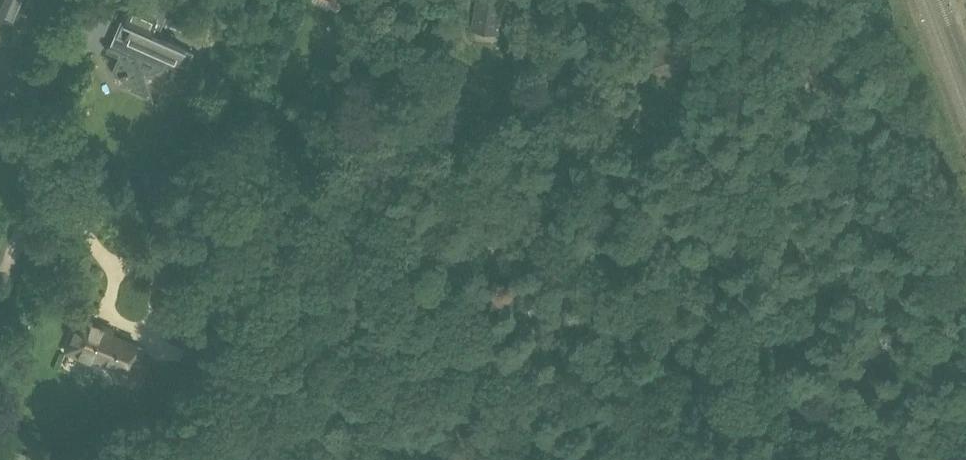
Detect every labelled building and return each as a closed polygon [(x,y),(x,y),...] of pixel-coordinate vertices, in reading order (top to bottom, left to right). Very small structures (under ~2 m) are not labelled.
[(14,21),(21,5),(18,3),(19,0),(0,0),(0,15),(14,21)] [(338,9),(344,0),(324,0),(338,9)] [(499,32),(504,0),(478,0),(474,28),(499,32)] [(343,5),(336,12),(350,25),(357,18),(343,5)] [(129,87),(147,95),(151,93),(144,75),(171,64),(173,59),(188,65),(194,50),(150,30),(156,18),(129,6),(123,19),(122,19),(110,44),(109,44),(108,44),(107,44),(106,45),(106,46),(106,47),(106,48),(107,49),(118,54),(113,66),(112,70),(114,73),(117,75),(121,75),(122,76),(123,76),(125,75),(129,87)] [(546,47),(534,52),(539,65),(551,61),(546,47)] [(119,380),(138,388),(151,358),(142,355),(145,347),(102,329),(104,325),(80,315),(66,350),(98,363),(100,359),(122,368),(121,370),(123,370),(119,380)] [(190,336),(184,349),(203,357),(214,331),(201,326),(196,338),(190,336)]
